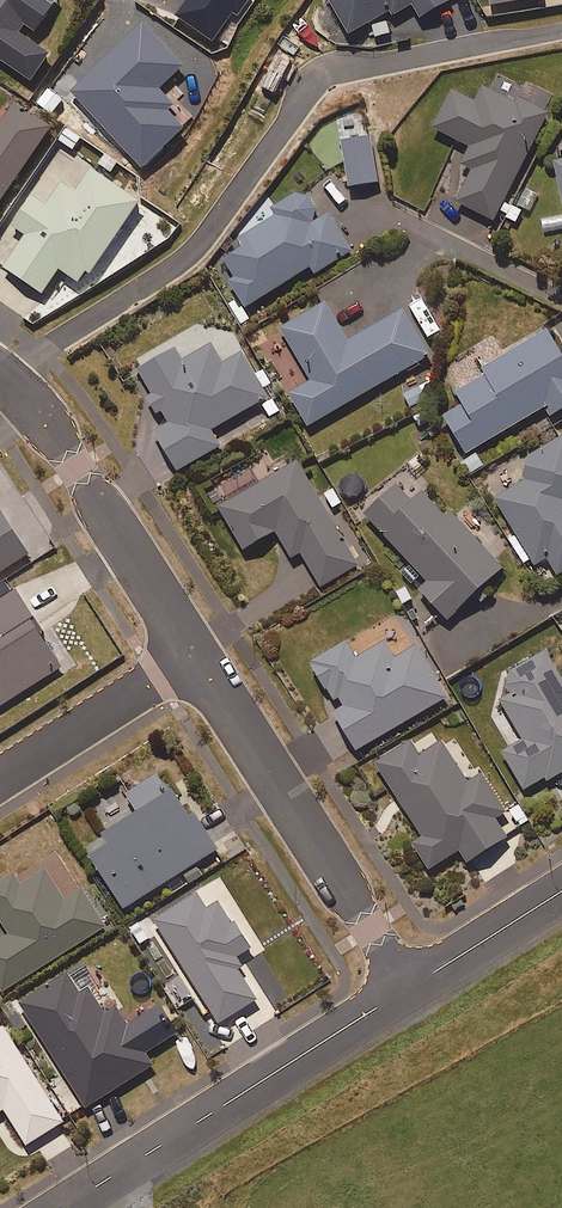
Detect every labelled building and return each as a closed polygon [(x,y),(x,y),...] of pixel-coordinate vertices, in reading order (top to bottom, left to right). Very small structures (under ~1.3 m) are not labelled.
[(35,83),(53,57),(22,35),(27,27),(39,35),(63,0),(0,0),(0,59),(35,83)] [(182,20),(220,42),(235,16),(241,19),(251,0),(193,0),(182,20)] [(497,10),(548,6),(547,0),(496,0),(497,10)] [(489,83),(481,97),(459,86),(437,131),(470,148),(462,163),(476,170),(457,207),(495,226),(552,114),(489,83)] [(56,132),(19,107),(0,134),(0,211),(56,132)] [(381,185),(375,140),(346,144),(352,189),(381,185)] [(96,172),(79,196),(64,186),(49,208),(34,198),(0,246),(0,265),(44,296),(62,271),(86,288),(144,206),(96,172)] [(321,222),(303,194),(278,210),(285,219),(218,263),(248,309),(312,268),(316,275),(353,251),(330,216),(321,222)] [(351,344),(329,305),(284,331),(314,383),(292,395),(310,427),(432,357),(406,312),(351,344)] [(550,332),(483,373),(486,378),(459,395),(466,406),(445,418),(468,456),(548,408),(554,419),(561,414),(561,351),(550,332)] [(226,366),(214,346),(186,363),(180,353),(138,378),(155,407),(144,413),(180,472),(222,446),(213,431),(269,397),(244,355),(226,366)] [(530,463),(531,482),(498,502),(537,566),(550,558),(561,577),(561,576),(561,443),(530,463)] [(360,566),(300,464),(223,509),(248,551),(277,533),(291,557),(300,551),(322,588),(360,566)] [(416,505),(401,489),(368,520),(428,583),(420,591),(451,623),(507,571),(455,516),(450,520),(426,495),(416,505)] [(3,512),(0,514),(0,580),(33,559),(3,512)] [(18,593),(0,604),(0,707),(63,669),(18,593)] [(359,661),(350,644),(310,667),(359,752),(449,700),(419,649),(398,661),(388,644),(359,661)] [(548,654),(506,678),(516,695),(503,703),(524,740),(507,750),(532,793),(561,776),(561,678),(548,654)] [(423,758),(414,744),(380,766),(424,836),(414,843),(432,871),(462,852),(471,865),(510,840),(498,820),(509,813),(485,776),(471,786),(445,745),(423,758)] [(193,820),(165,775),(130,797),(143,817),(108,840),(114,849),(95,861),(127,911),(220,851),(198,817),(193,820)] [(0,943),(0,987),(4,993),(108,929),(84,890),(67,901),(49,872),(24,887),(17,876),(0,886),(0,919),(11,936),(0,943)] [(210,912),(200,897),(156,924),(220,1027),(259,1002),(241,972),(245,970),(239,961),(255,952),(225,903),(210,912)] [(82,993),(71,975),(22,1006),(87,1110),(162,1063),(136,1022),(129,1026),(118,1008),(107,1015),(96,998),(82,993)] [(6,1030),(0,1033),(0,1115),(6,1111),(29,1147),(65,1124),(6,1030)]
